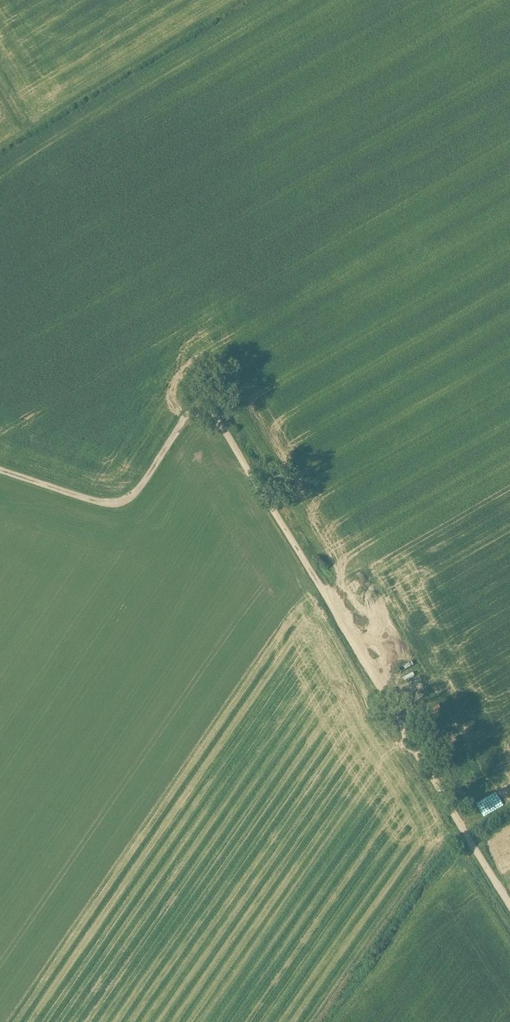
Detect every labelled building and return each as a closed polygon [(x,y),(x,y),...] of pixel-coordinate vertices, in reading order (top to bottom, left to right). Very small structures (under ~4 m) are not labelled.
[(403,684),(412,697),(423,690),(415,677),(403,684)]
